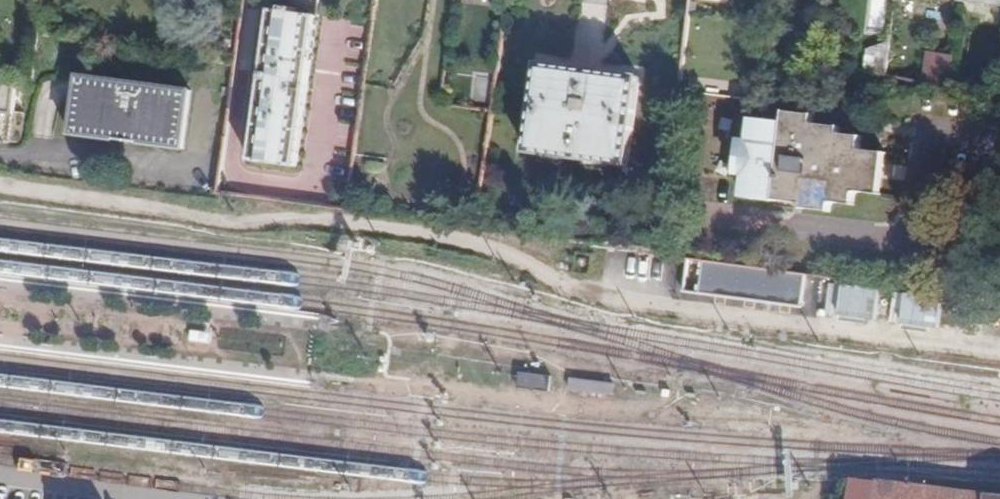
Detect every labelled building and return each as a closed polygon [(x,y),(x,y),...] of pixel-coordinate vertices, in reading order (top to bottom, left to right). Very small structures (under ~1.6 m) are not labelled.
[(896,6),(939,13),(941,0),(897,0),(896,6)] [(283,12),(272,10),(253,160),(299,166),(318,16),(296,13),(297,7),(284,5),(283,12)] [(863,74),(886,78),(891,44),(868,53),(863,74)] [(927,52),(922,84),(948,88),(950,78),(953,55),(927,52)] [(641,79),(542,65),(530,154),(630,167),(641,79)] [(76,134),(127,142),(128,131),(140,133),(139,144),(189,151),(198,94),(85,77),(76,134)] [(950,78),(948,88),(970,91),(971,81),(950,78)] [(785,119),(780,118),(773,194),(802,199),(801,208),(829,212),(830,203),(852,207),(854,192),(881,197),(885,155),(862,151),(863,137),(842,134),(843,126),(814,121),(815,115),(786,111),(785,119)] [(780,118),(755,113),(752,138),(743,137),(739,167),(747,168),(744,190),(773,194),(780,118)] [(128,131),(127,142),(139,144),(140,133),(128,131)] [(684,260),(679,293),(802,309),(806,275),(684,260)] [(520,388),(549,390),(550,376),(521,374),(520,388)] [(617,382),(570,377),(569,388),(615,393),(617,382)] [(855,474),(852,498),(999,498),(999,494),(855,474)]
